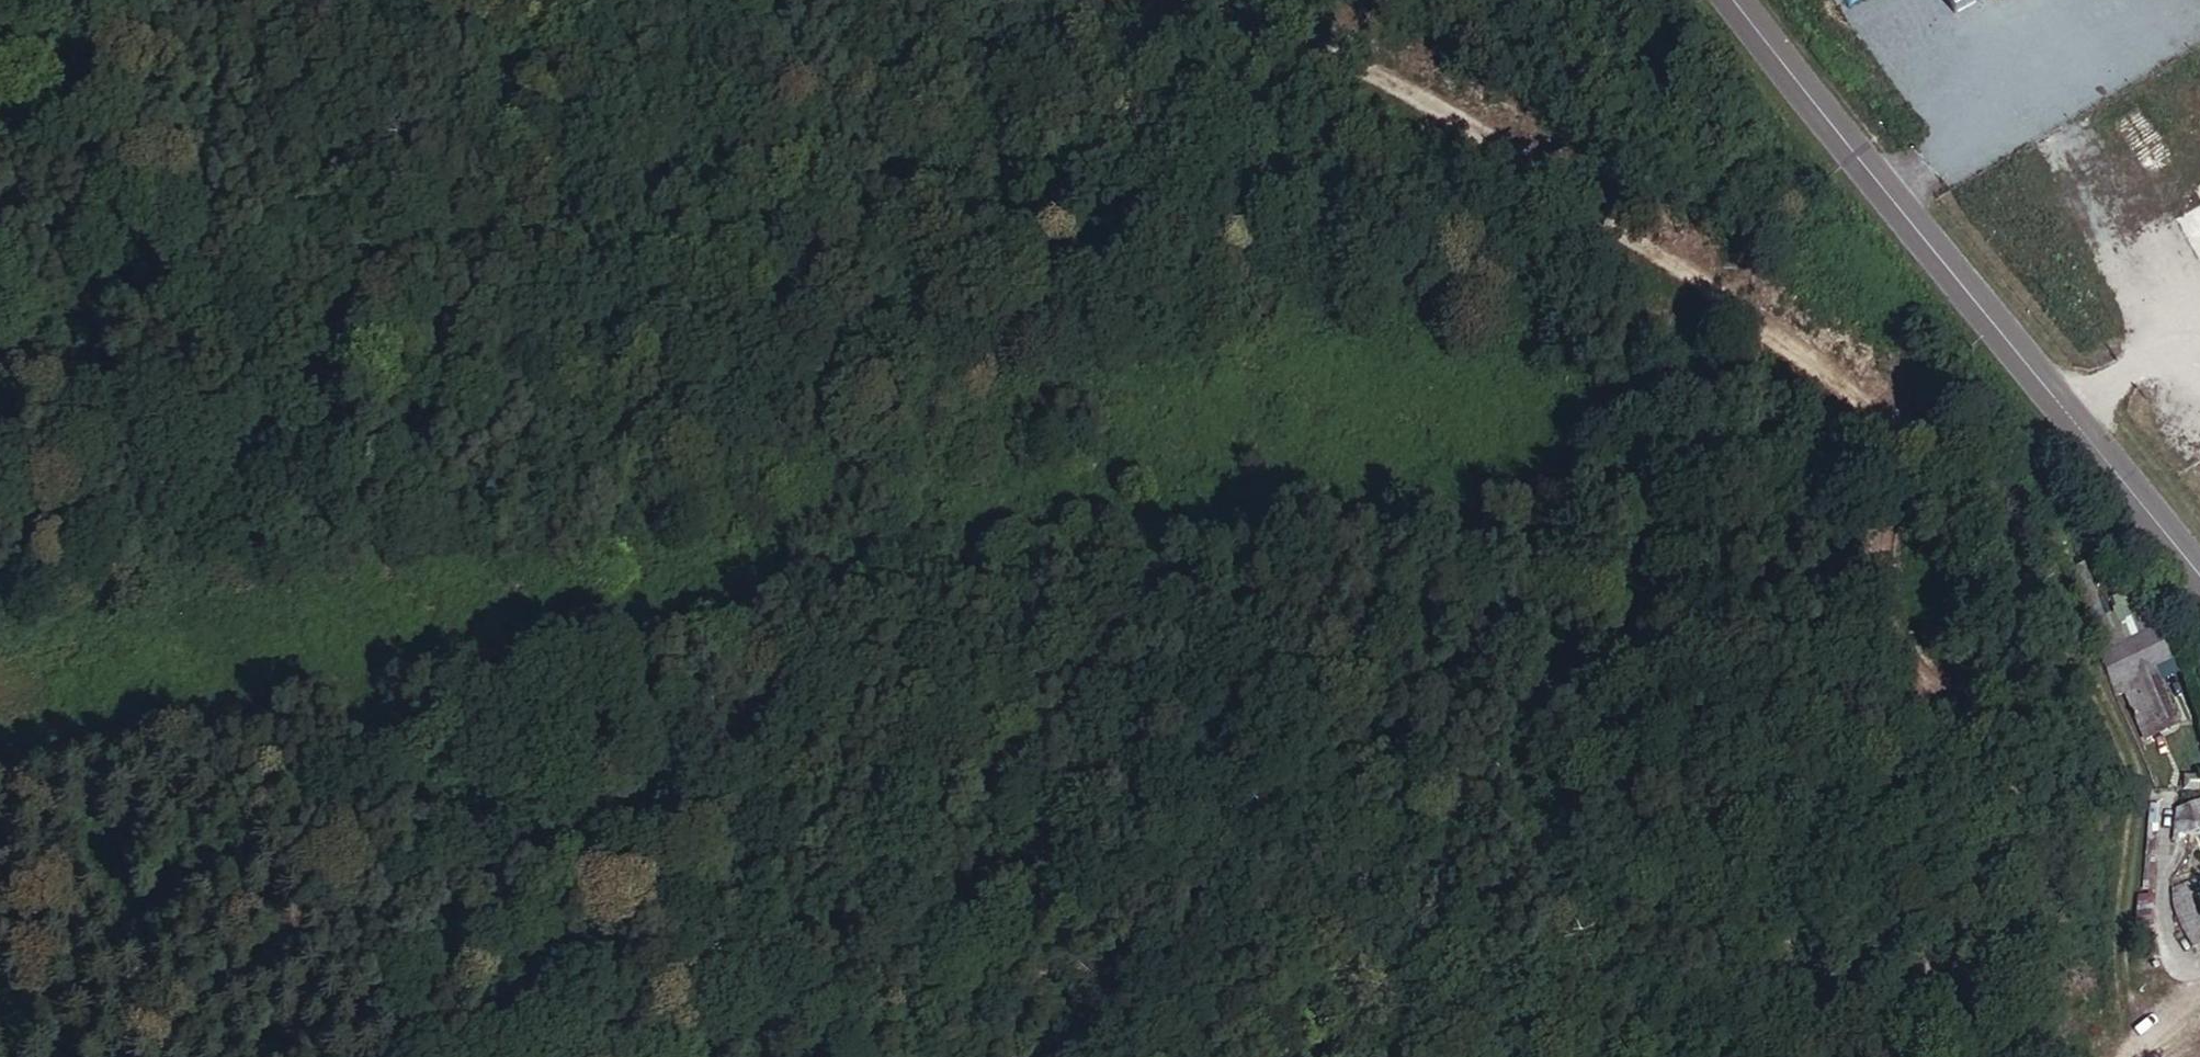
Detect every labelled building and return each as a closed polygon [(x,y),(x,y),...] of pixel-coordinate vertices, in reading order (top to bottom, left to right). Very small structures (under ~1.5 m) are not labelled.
[(1974,12),(1996,0),(1967,0),(1974,12)] [(2179,720),(2159,672),(2172,667),(2154,622),(2108,640),(2145,733),(2179,720)] [(2172,814),(2182,843),(2199,838),(2199,804),(2172,814)] [(2168,892),(2196,950),(2199,948),(2199,889),(2195,879),(2168,892)]
